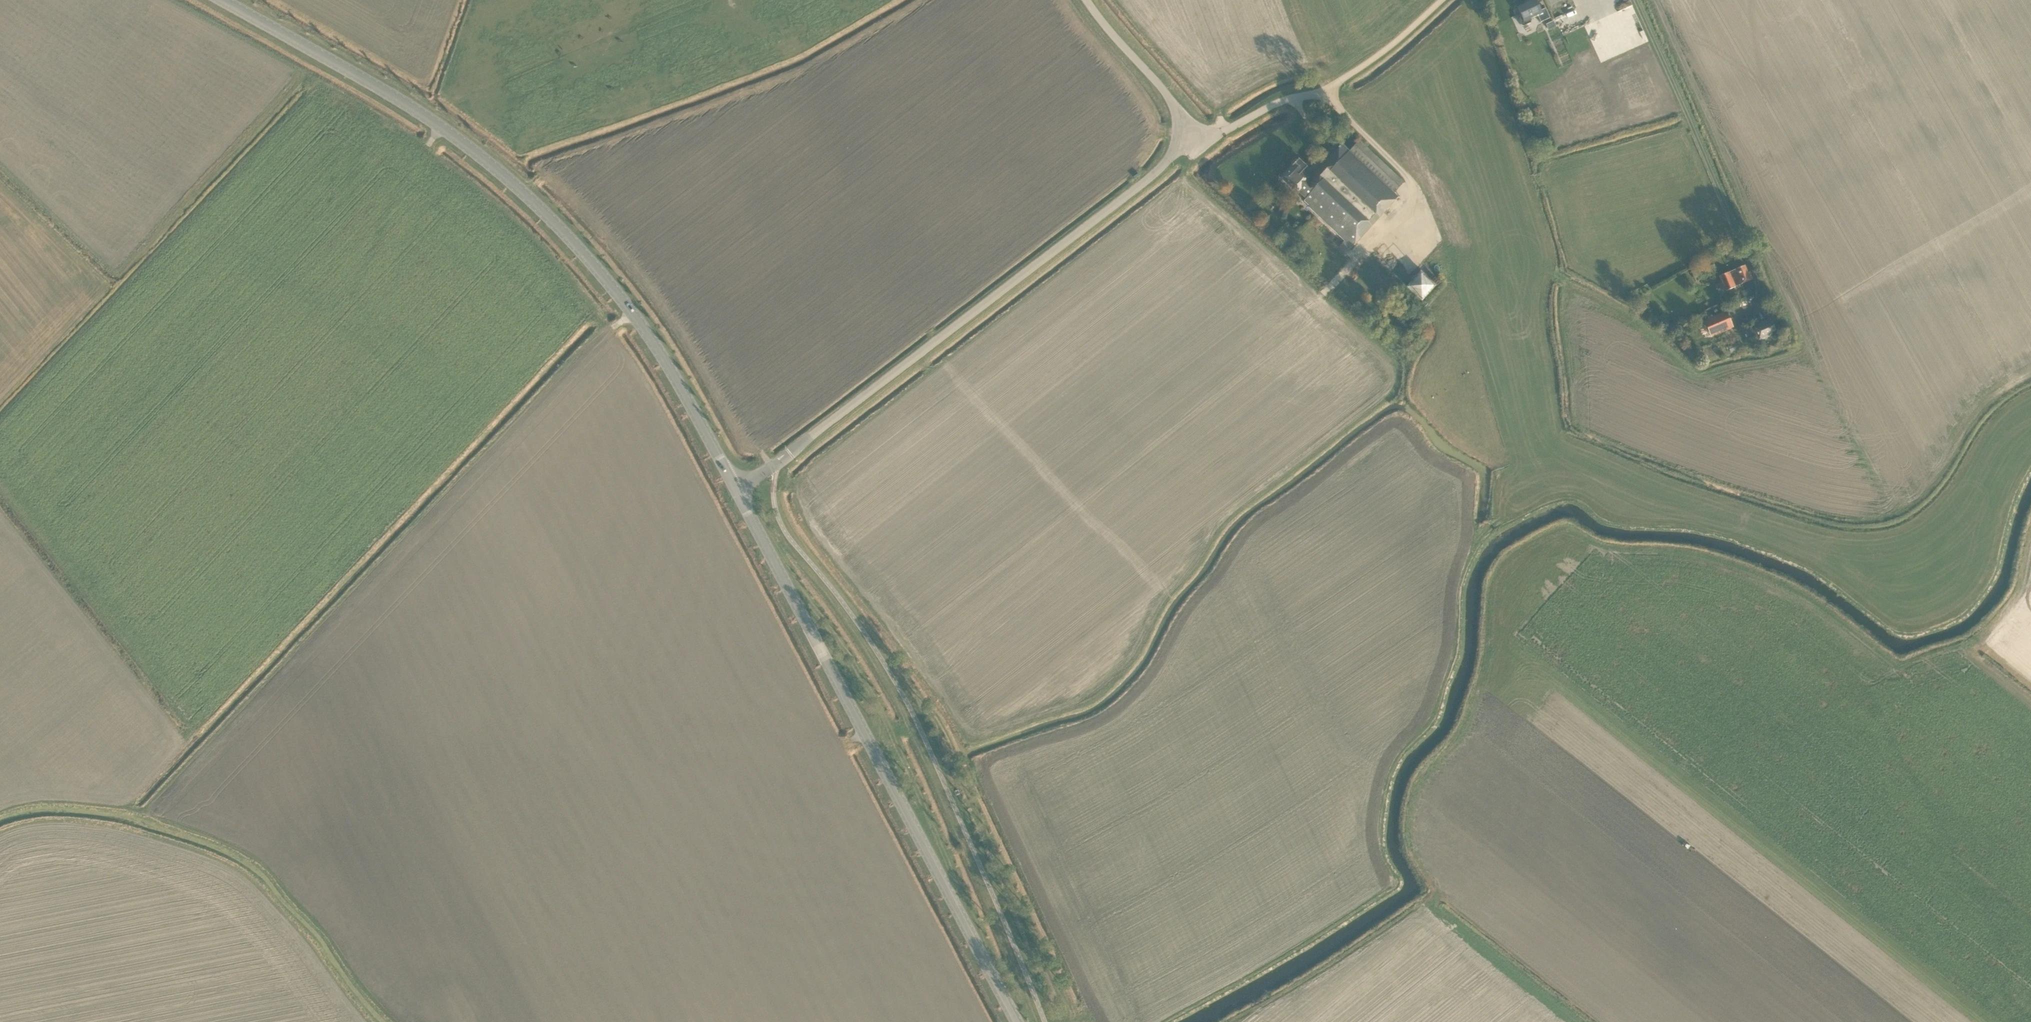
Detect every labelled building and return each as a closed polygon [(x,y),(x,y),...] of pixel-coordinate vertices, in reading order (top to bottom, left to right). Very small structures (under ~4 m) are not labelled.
[(1518,8),(1522,17),(1519,18),(1518,21),(1520,25),(1523,26),(1530,23),(1531,20),(1530,17),(1537,14),(1541,22),(1550,18),(1546,9),(1541,11),(1536,0),(1530,0),(1529,0),(1530,2),(1518,8)] [(1549,40),(1560,66),(1573,60),(1562,34),(1549,40)] [(1351,150),(1395,192),(1404,183),(1360,141),(1351,150)] [(1352,248),(1398,197),(1342,144),(1310,179),(1303,172),(1307,167),(1299,160),(1298,161),(1295,161),(1292,165),(1292,167),(1281,179),(1297,194),(1298,192),(1306,199),(1304,201),(1310,207),(1309,208),(1344,241),(1339,247),(1346,254),(1352,248)] [(1706,271),(1715,267),(1713,261),(1704,265),(1706,271)] [(1745,265),(1729,272),(1719,276),(1725,291),(1735,287),(1752,279),(1750,272),(1748,272),(1745,265)] [(1695,281),(1701,278),(1696,267),(1690,269),(1695,281)] [(1406,287),(1422,302),(1436,286),(1420,272),(1406,287)] [(1740,292),(1743,297),(1751,293),(1749,288),(1740,292)] [(1718,310),(1715,305),(1705,311),(1707,315),(1718,310)] [(1725,312),(1703,323),(1710,335),(1712,339),(1724,332),(1722,329),(1731,324),(1725,312)] [(1664,329),(1671,323),(1662,314),(1656,320),(1664,329)] [(1767,323),(1766,321),(1753,326),(1759,341),(1772,335),(1771,333),(1775,331),(1771,322),(1767,323)]
